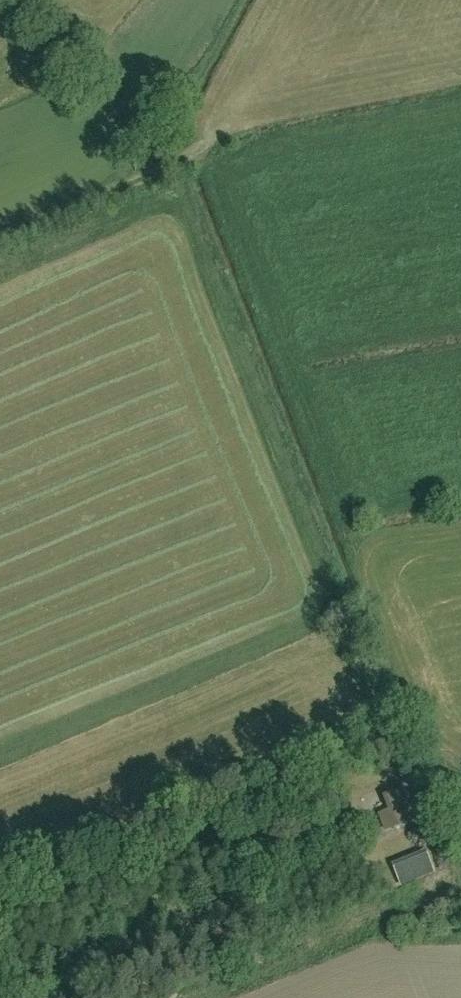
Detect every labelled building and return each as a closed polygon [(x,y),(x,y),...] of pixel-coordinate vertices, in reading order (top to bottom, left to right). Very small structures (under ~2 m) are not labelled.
[(412,819),(406,803),(400,788),(385,794),(391,809),(383,812),(389,828),(412,819)]
